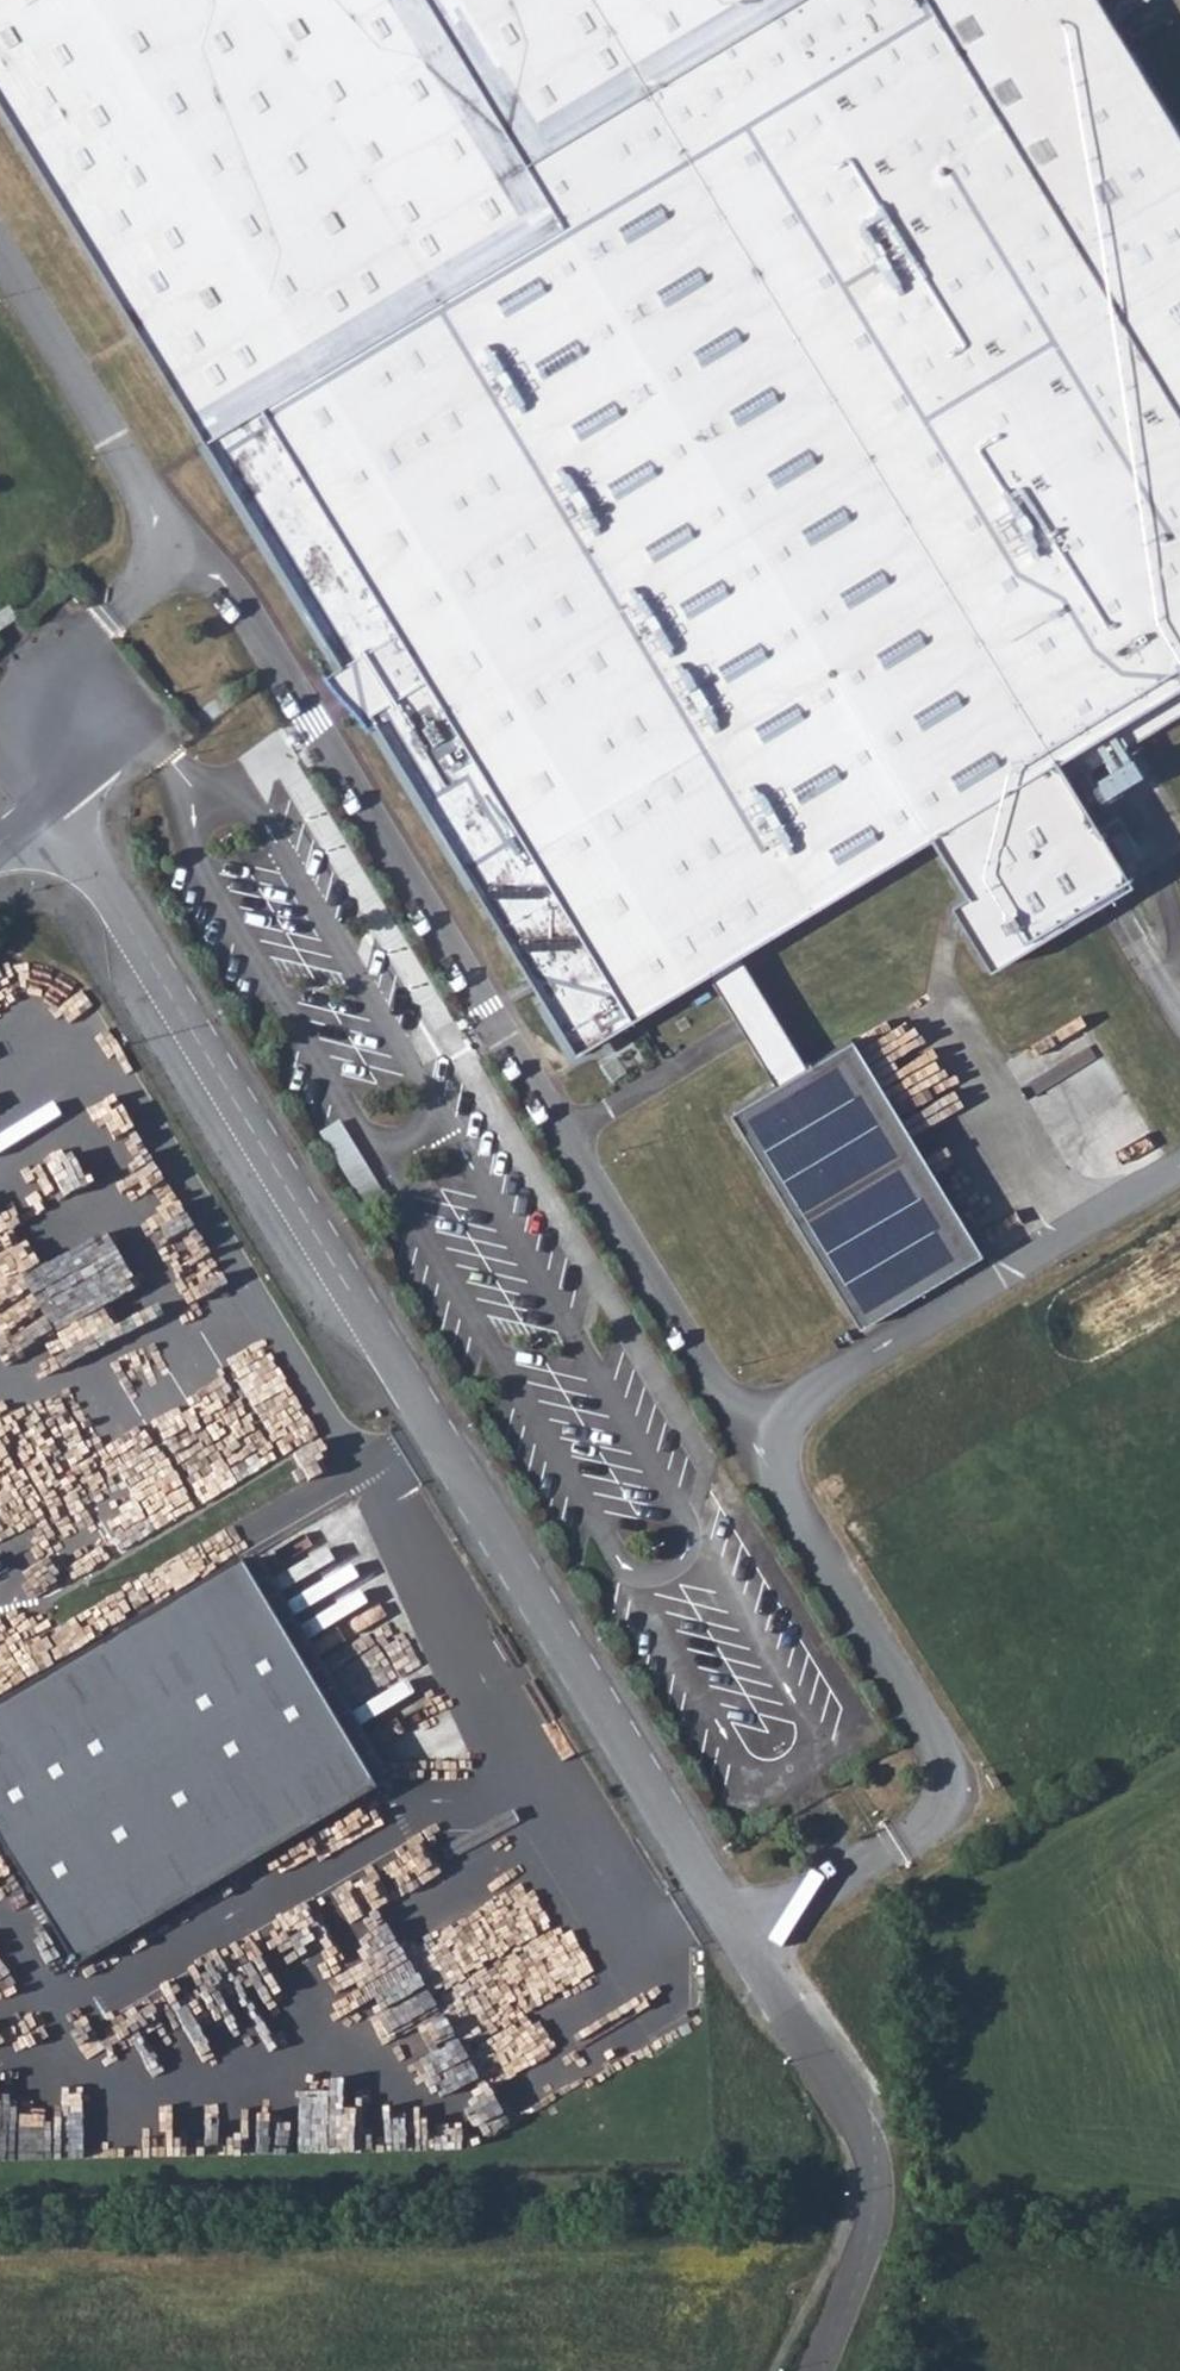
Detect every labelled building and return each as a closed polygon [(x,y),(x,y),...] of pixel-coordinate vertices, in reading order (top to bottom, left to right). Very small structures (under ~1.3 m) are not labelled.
[(321,648),(369,724),(452,856),(577,1060),(704,983),(733,966),(914,856),(985,974),(1137,882),(1071,773),(1179,707),(1179,133),(1099,0),(0,0),(0,119),(321,648)] [(1129,755),(1097,772),(1106,788),(1138,771),(1129,755)] [(797,1074),(733,966),(704,983),(768,1091),(797,1074)] [(1089,1018),(1063,1017),(1061,1057),(1086,1058),(1089,1018)] [(768,1091),(733,1112),(861,1323),(980,1252),(852,1041),(797,1074),(768,1091)] [(0,1707),(0,1837),(80,1969),(377,1790),(239,1563),(0,1707)]
